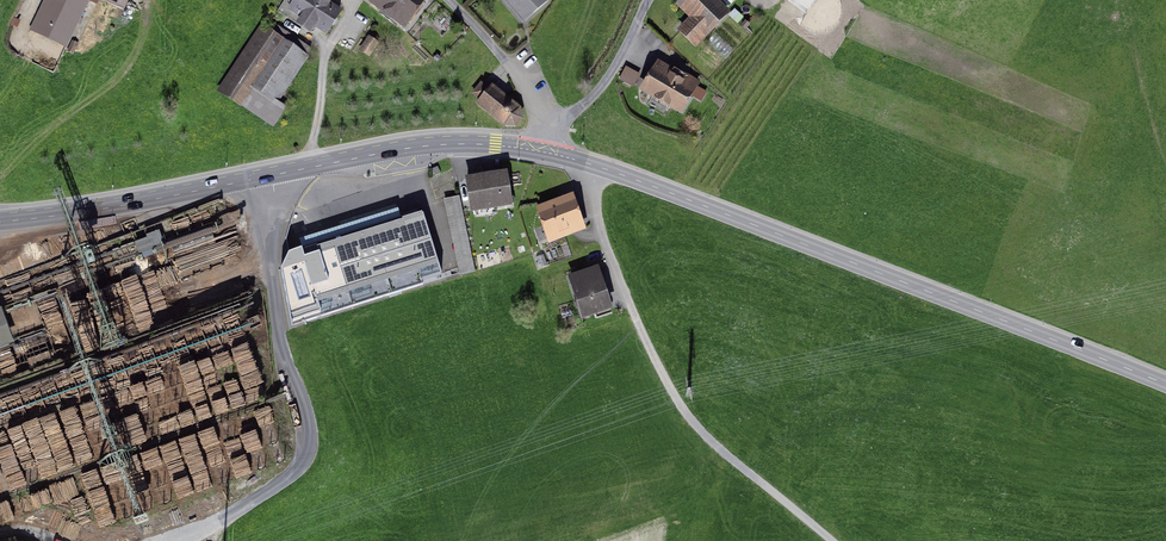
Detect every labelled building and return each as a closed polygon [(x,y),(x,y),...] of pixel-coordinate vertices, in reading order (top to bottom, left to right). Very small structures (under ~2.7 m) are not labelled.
[(27,27),(65,46),(88,0),(41,0),(27,27)] [(128,10),(133,0),(108,0),(128,10)] [(328,0),(293,0),(287,9),(299,16),(296,21),(312,32),(316,25),(327,33),(342,9),(328,0)] [(407,27),(427,0),(371,0),(407,27)] [(528,23),(555,0),(508,0),(528,23)] [(718,0),(683,0),(679,4),(692,16),(679,28),(697,46),(730,12),(718,0)] [(316,51),(270,19),(221,88),(276,127),(292,105),(283,99),(316,51)] [(382,42),(373,35),(363,49),(373,56),(382,42)] [(705,83),(663,61),(646,91),(689,114),(705,83)] [(620,77),(639,86),(645,74),(626,64),(620,77)] [(521,110),(492,88),(490,91),(481,84),(472,95),(481,102),(478,106),(507,128),(516,127),(522,119),(521,110)] [(507,174),(465,181),(468,196),(472,216),(514,209),(507,174)] [(460,193),(444,197),(460,274),(476,270),(460,193)] [(567,197),(540,205),(552,242),(590,230),(578,193),(567,197)] [(303,252),(323,314),(440,277),(420,215),(405,220),(303,252)] [(161,229),(135,237),(139,250),(165,242),(161,229)] [(579,276),(570,279),(584,320),(615,310),(601,269),(579,276)] [(0,310),(0,349),(14,344),(2,309),(0,310)] [(218,420),(235,474),(290,457),(273,400),(254,406),(255,409),(218,420)]
